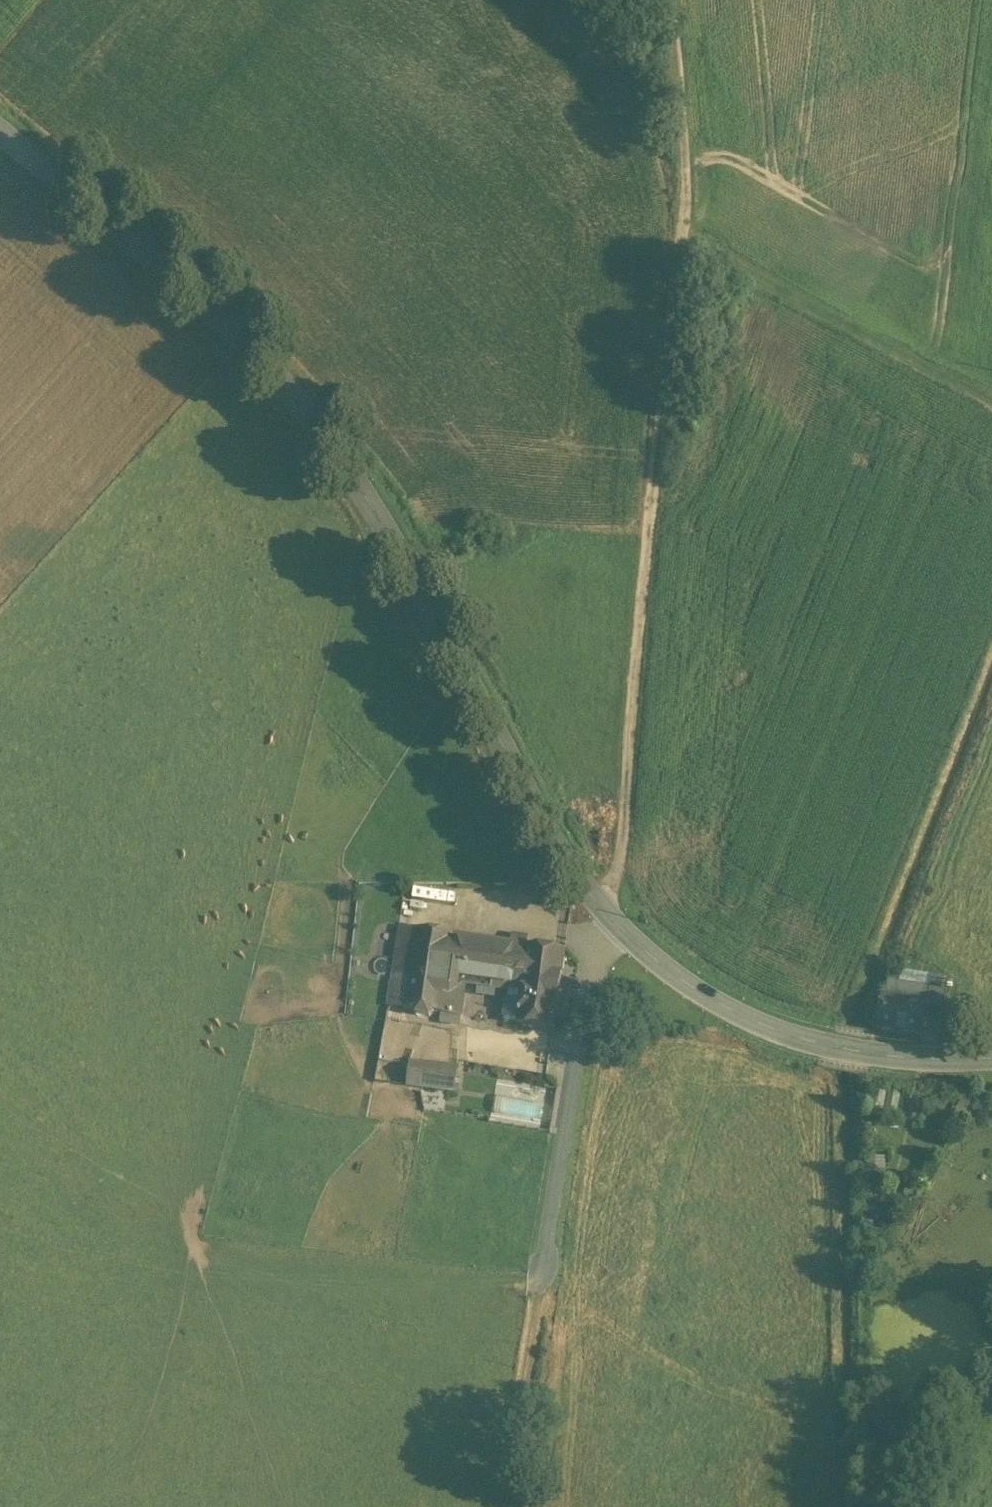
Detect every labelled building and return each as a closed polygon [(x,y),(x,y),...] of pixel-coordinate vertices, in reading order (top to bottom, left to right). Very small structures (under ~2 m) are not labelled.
[(410,977),(416,931),(397,928),(393,964),(392,973),(410,977)] [(446,981),(453,936),(416,931),(410,977),(405,1011),(409,1011),(441,1015),(446,981)] [(495,942),(528,947),(530,937),(495,932),(495,942)] [(522,992),(528,947),(495,942),(453,936),(446,981),(466,984),(510,991),(522,992)] [(567,952),(528,947),(522,992),(517,1026),(556,1031),(567,952)] [(392,973),(393,964),(377,961),(375,978),(391,980),(392,973)] [(410,977),(392,973),(391,980),(387,1008),(405,1011),(410,977)] [(466,984),(446,981),(441,1015),(446,1016),(461,1018),(466,984)] [(517,1026),(522,992),(510,991),(506,1025),(517,1026)] [(441,1015),(409,1011),(414,1023),(428,1025),(441,1015)] [(461,1018),(446,1016),(444,1030),(459,1032),(461,1018)] [(425,1066),(410,1064),(406,1085),(455,1092),(458,1068),(426,1062),(425,1066)] [(548,1102),(494,1091),(488,1122),(542,1132),(548,1102)]
